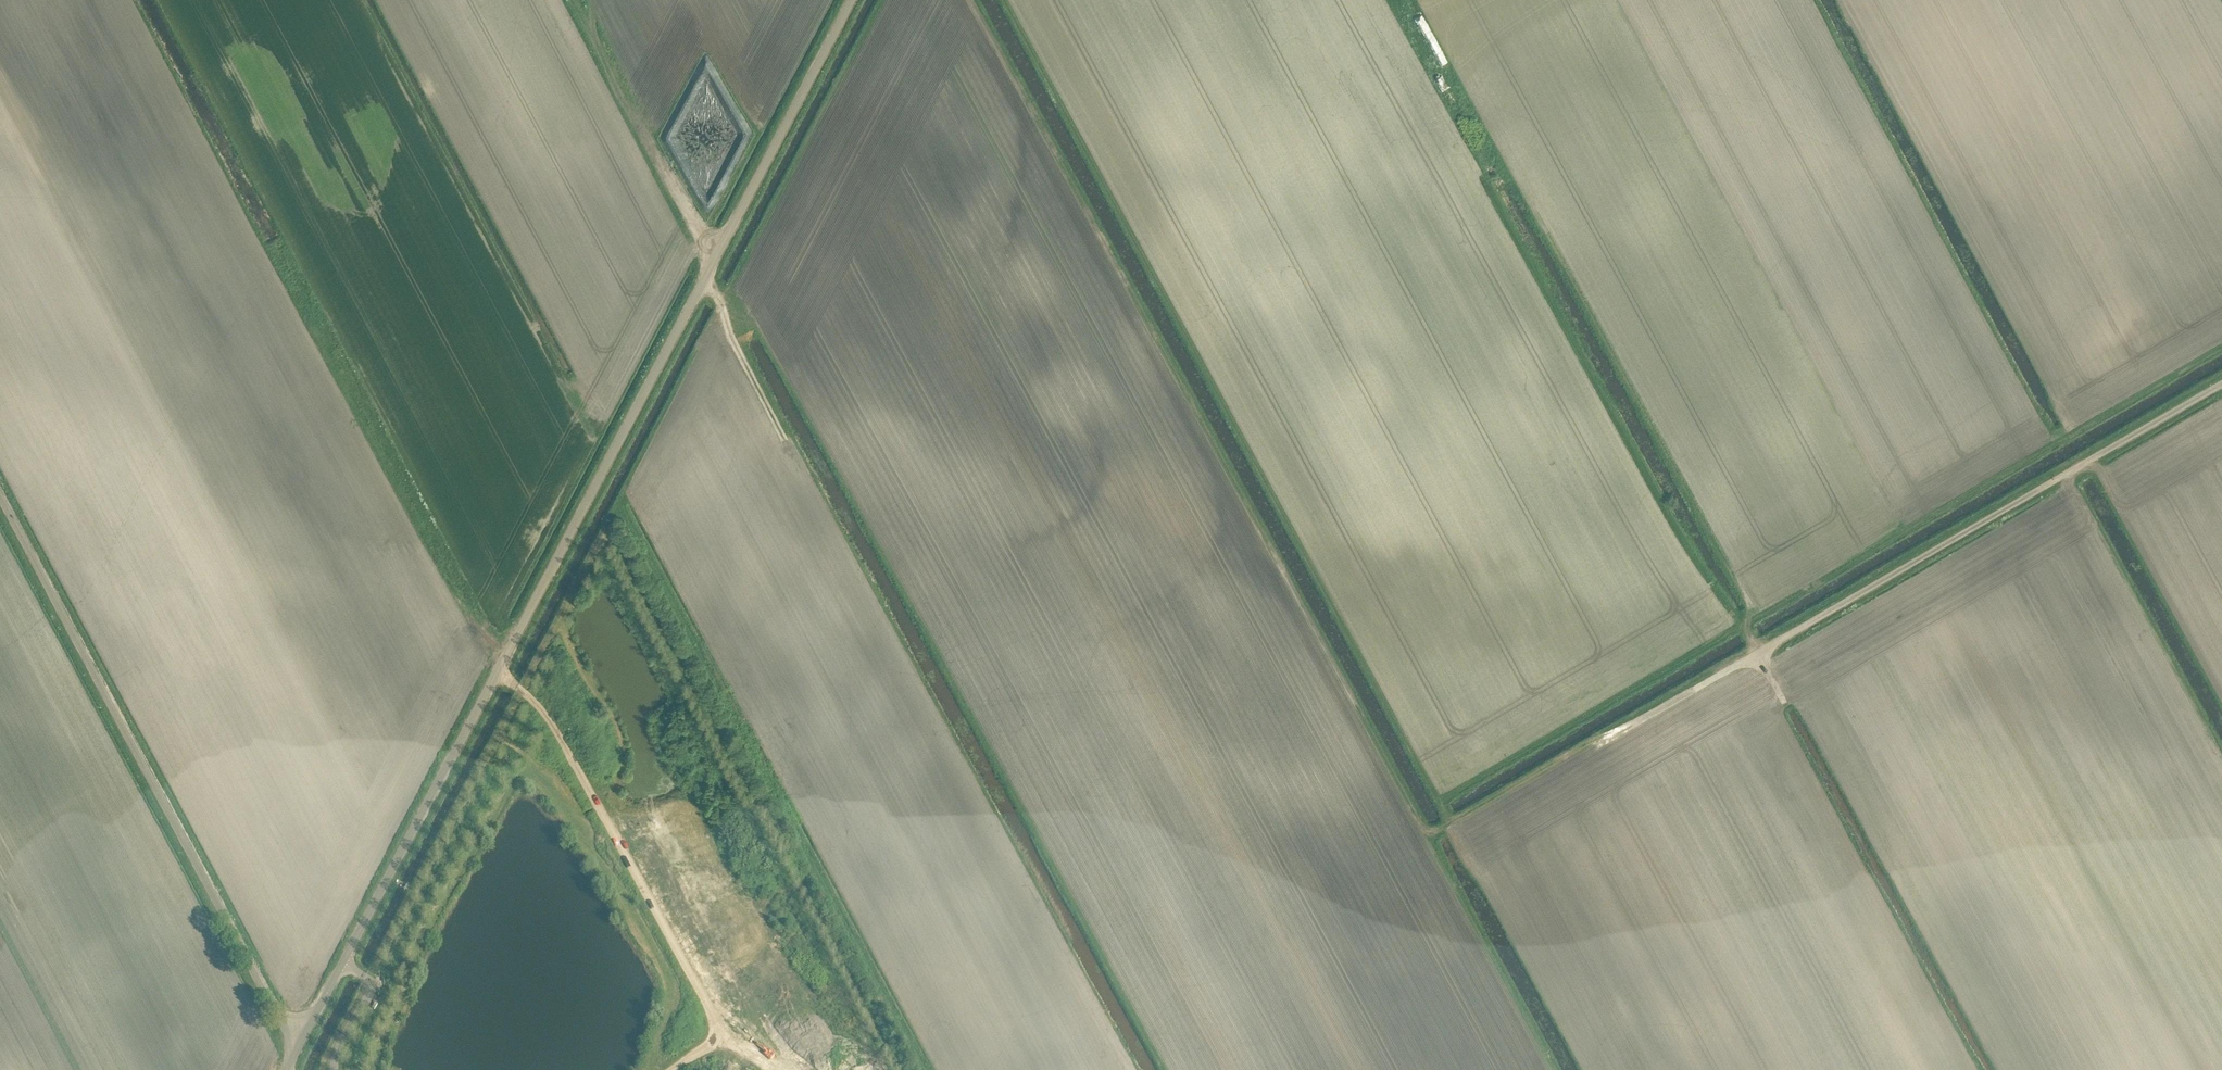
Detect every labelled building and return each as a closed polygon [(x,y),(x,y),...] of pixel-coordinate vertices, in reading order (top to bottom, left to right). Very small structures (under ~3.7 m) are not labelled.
[(697,171),(700,173),(703,175),(706,176),(710,176),(713,176),(717,175),(720,173),(723,171),(725,169),(727,166),(729,163),(730,159),(730,156),(730,152),(729,149),(727,146),(725,143),(723,140),(720,138),(717,137),(714,136),(710,135),(706,136),(703,137),(700,138),(697,140),(694,143),(692,146),(691,149),(690,152),(690,156),(690,159),(691,163),(692,166),(694,169),(697,171)]
